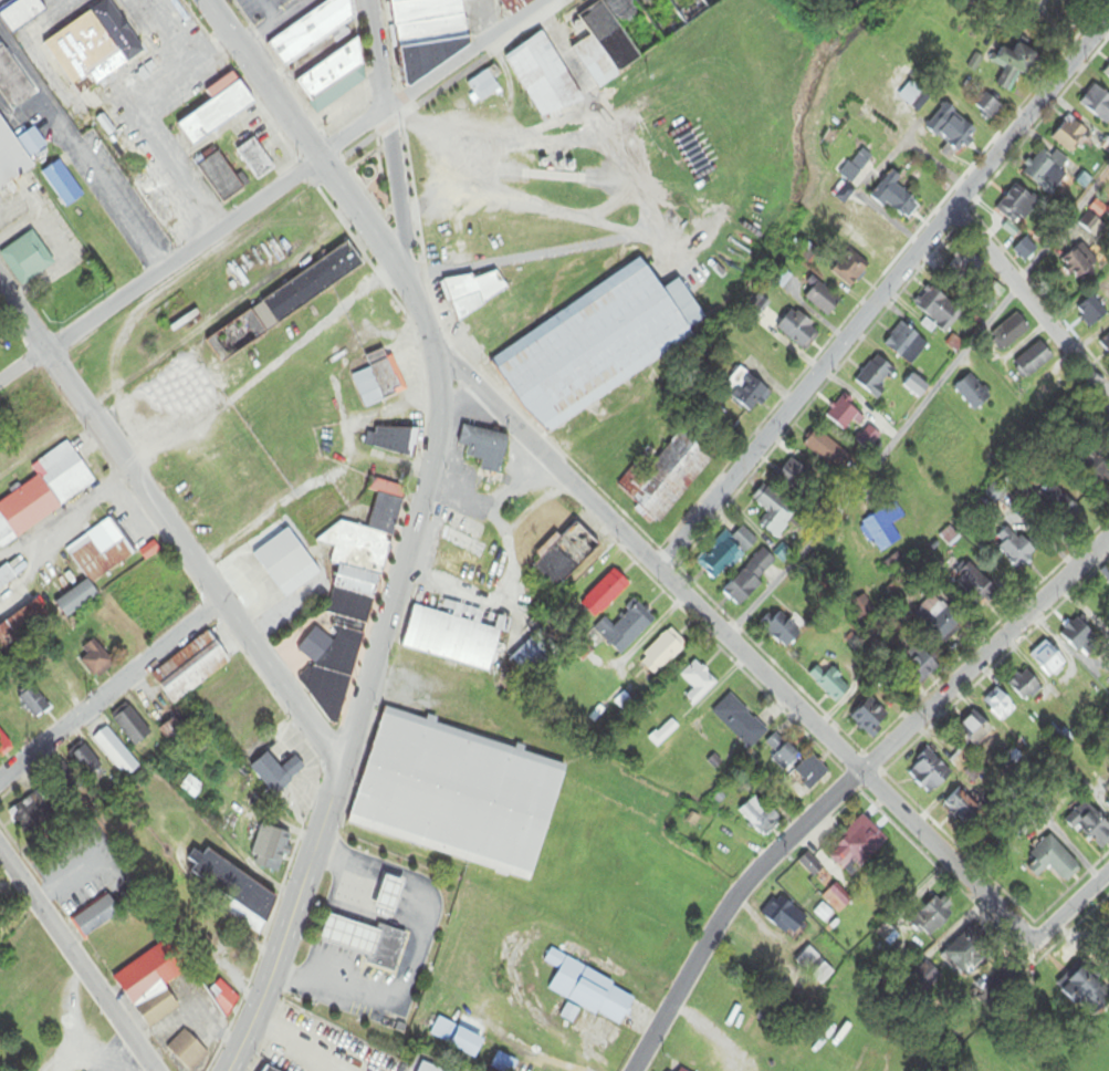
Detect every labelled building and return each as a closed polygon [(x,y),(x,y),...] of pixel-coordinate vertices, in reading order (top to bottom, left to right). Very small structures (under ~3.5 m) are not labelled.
[(38,0),(20,0),(0,14),(0,17),(12,36),(47,12),(38,0)] [(111,0),(109,0),(37,46),(72,101),(145,54),(111,0)] [(285,67),(361,17),(350,0),(333,0),(268,43),(285,67)] [(406,73),(475,63),(466,0),(396,0),(406,73)] [(512,16),(537,0),(502,0),(512,16)] [(594,35),(574,47),(600,88),(644,60),(624,29),(647,15),(663,40),(710,10),(703,0),(602,0),(580,14),(594,35)] [(548,34),(508,54),(543,121),(583,101),(548,34)] [(0,37),(0,95),(11,112),(37,96),(0,37)] [(1041,49),(1021,40),(1015,52),(999,45),(992,63),(1004,68),(996,86),(1013,93),(1022,73),(1029,76),(1041,49)] [(367,83),(359,70),(369,63),(356,43),(296,80),(317,114),(367,83)] [(480,103),(501,90),(489,70),(468,83),(480,103)] [(179,125),(192,146),(255,105),(235,73),(207,91),(214,102),(179,125)] [(900,99),(915,107),(924,90),(909,83),(900,99)] [(1108,124),(1108,96),(1097,84),(1080,103),(1106,127),(1108,124)] [(1003,109),(989,93),(973,107),(988,123),(1003,109)] [(927,130),(947,144),(940,154),(955,164),(979,129),(944,105),(927,130)] [(30,158),(47,148),(35,128),(15,140),(0,115),(0,190),(36,168),(30,158)] [(1073,155),(1090,133),(1069,117),(1052,139),(1073,155)] [(274,168),(253,140),(237,151),(259,180),(274,168)] [(840,172),(851,183),(875,159),(864,148),(840,172)] [(1069,180),(1061,168),(1067,164),(1058,151),(1051,156),(1048,151),(1025,166),(1045,196),(1069,180)] [(199,165),(221,204),(243,191),(220,152),(199,165)] [(42,173),(65,209),(83,198),(60,161),(42,173)] [(902,177),(891,170),(872,196),(908,223),(921,204),(896,186),(902,177)] [(1008,221),(1002,228),(1013,239),(1020,231),(1015,226),(1037,203),(1018,185),(995,208),(1008,221)] [(32,232),(0,253),(0,256),(21,288),(55,265),(32,232)] [(1042,248),(1028,234),(1012,251),(1027,264),(1042,248)] [(262,301),(276,322),(364,266),(350,244),(262,301)] [(1075,283),(1100,268),(1087,244),(1061,259),(1075,283)] [(985,265),(964,247),(946,268),(967,287),(985,265)] [(871,267),(852,249),(831,270),(850,289),(871,267)] [(542,434),(696,340),(648,261),(494,355),(542,434)] [(474,281),(472,274),(444,283),(454,316),(509,298),(501,272),(474,281)] [(803,293),(826,319),(841,305),(819,279),(803,293)] [(944,333),(962,314),(933,285),(915,303),(944,333)] [(1108,315),(1094,296),(1076,311),(1091,330),(1108,315)] [(821,331),(792,309),(777,330),(806,351),(821,331)] [(207,342),(222,363),(267,333),(252,311),(207,342)] [(1030,330),(1016,314),(992,334),(1007,350),(1030,330)] [(884,344),(911,366),(929,344),(903,322),(884,344)] [(1108,355),(1108,336),(1100,345),(1108,355)] [(1054,357),(1039,341),(1013,365),(1028,381),(1054,357)] [(352,376),(365,408),(407,391),(394,358),(387,360),(383,350),(366,358),(371,368),(352,376)] [(877,399),(898,371),(875,355),(855,384),(877,399)] [(752,414),(771,390),(742,367),(723,390),(752,414)] [(919,400),(930,388),(914,374),(903,386),(919,400)] [(955,387),(974,413),(992,401),(973,374),(955,387)] [(859,414),(840,398),(825,416),(844,432),(859,414)] [(420,435),(376,424),(371,448),(414,459),(420,435)] [(500,476),(510,437),(464,426),(459,446),(466,448),(464,457),(481,461),(479,470),(500,476)] [(856,442),(868,452),(880,436),(868,426),(856,442)] [(718,454),(685,427),(646,474),(635,465),(617,487),(661,523),(718,454)] [(839,474),(851,459),(817,430),(804,445),(839,474)] [(67,442),(31,467),(38,477),(0,503),(0,516),(16,538),(95,483),(67,442)] [(1108,482),(1108,463),(1100,451),(1082,464),(1101,489),(1108,482)] [(810,474),(791,457),(773,476),(792,493),(810,474)] [(407,488),(371,479),(368,492),(377,494),(369,530),(340,523),(320,539),(325,545),(335,547),(331,563),(340,565),(329,611),(334,619),(331,635),(316,632),(296,648),(312,668),(296,680),(333,727),(343,719),(378,577),(384,579),(407,488)] [(1080,509),(1054,483),(1037,500),(1063,526),(1080,509)] [(752,500),(768,513),(759,525),(777,539),(799,511),(764,485),(752,500)] [(903,540),(894,525),(906,518),(896,502),(860,525),(879,556),(903,540)] [(88,582),(56,603),(66,619),(98,597),(90,585),(134,556),(110,519),(66,549),(88,582)] [(532,566),(557,591),(601,547),(577,522),(532,566)] [(1021,571),(1039,550),(1009,524),(991,545),(1021,571)] [(727,532),(695,562),(716,584),(759,542),(744,526),(732,537),(727,532)] [(489,545),(449,527),(431,566),(494,594),(505,570),(482,560),(489,545)] [(254,554),(286,600),(321,575),(289,529),(254,554)] [(780,566),(765,550),(722,592),(737,607),(780,566)] [(980,606),(996,589),(971,564),(955,581),(980,606)] [(17,578),(8,566),(0,571),(0,591),(17,578)] [(581,604),(597,620),(631,586),(615,570),(581,604)] [(874,611),(864,598),(853,606),(863,619),(874,611)] [(918,610),(933,643),(959,631),(945,598),(918,610)] [(415,607),(404,650),(492,672),(506,617),(440,601),(437,613),(415,607)] [(50,621),(37,602),(0,627),(0,655),(50,621)] [(657,621),(639,604),(613,629),(605,621),(595,630),(622,657),(657,621)] [(802,636),(779,610),(762,626),(785,652),(802,636)] [(1061,637),(1080,653),(1098,632),(1079,615),(1061,637)] [(557,646),(542,630),(512,660),(527,675),(557,646)] [(656,678),(688,647),(671,630),(639,661),(656,678)] [(231,663),(208,632),(151,675),(174,706),(231,663)] [(86,657),(81,661),(96,681),(114,667),(94,640),(82,650),(86,657)] [(1030,658),(1053,680),(1069,664),(1046,642),(1030,658)] [(940,667),(917,644),(893,667),(916,691),(940,667)] [(695,708),(718,685),(696,662),(680,677),(694,690),(686,699),(695,708)] [(837,706),(853,690),(832,668),(827,673),(821,667),(810,678),(837,706)] [(1043,687),(1026,670),(1009,686),(1025,704),(1043,687)] [(36,721),(51,709),(32,687),(18,699),(36,721)] [(1018,711),(999,691),(985,703),(1003,724),(1018,711)] [(712,714),(750,751),(769,733),(731,695),(712,714)] [(850,720),(872,740),(893,719),(870,698),(850,720)] [(150,739),(134,708),(115,718),(131,749),(150,739)] [(535,879),(568,762),(384,710),(352,828),(535,879)] [(959,731),(977,749),(995,731),(977,713),(959,731)] [(159,731),(170,745),(185,733),(174,719),(159,731)] [(677,730),(671,723),(651,741),(657,747),(677,730)] [(92,741),(127,779),(141,767),(105,729),(92,741)] [(802,757),(777,734),(763,750),(788,773),(802,757)] [(102,769),(84,747),(70,759),(87,780),(102,769)] [(931,797),(953,776),(929,751),(907,772),(931,797)] [(250,769),(277,797),(306,769),(295,758),(282,770),(266,753),(250,769)] [(970,765),(962,753),(950,760),(959,773),(970,765)] [(794,774),(812,792),(829,774),(812,756),(794,774)] [(83,786),(61,763),(46,777),(68,800),(83,786)] [(183,790),(194,799),(202,788),(192,780),(183,790)] [(954,790),(945,813),(973,823),(982,801),(954,790)] [(9,814),(24,832),(50,810),(35,793),(9,814)] [(739,812),(762,837),(781,820),(759,795),(739,812)] [(1108,845),(1108,825),(1088,801),(1068,818),(1099,853),(1108,845)] [(852,879),(889,843),(864,817),(827,853),(852,879)] [(279,874),(291,835),(261,825),(249,865),(279,874)] [(1029,856),(1036,863),(1028,870),(1038,880),(1051,869),(1066,885),(1082,870),(1051,836),(1029,856)] [(281,901),(205,850),(189,874),(229,901),(222,912),(258,936),(281,901)] [(799,863),(814,880),(824,872),(809,855),(799,863)] [(388,915),(368,909),(380,874),(399,881),(388,915)] [(854,901),(837,884),(823,899),(840,915),(854,901)] [(762,918),(795,939),(809,917),(776,895),(762,918)] [(958,914),(940,895),(912,923),(931,942),(958,914)] [(85,939),(122,915),(110,897),(73,921),(85,939)] [(368,958),(377,930),(324,913),(314,940),(368,958)] [(1,944),(18,928),(10,919),(0,929),(0,943),(1,944)] [(362,963),(374,924),(402,933),(390,971),(362,963)] [(988,955),(966,933),(944,956),(966,977),(988,955)] [(149,1031),(180,1010),(165,987),(186,973),(166,943),(114,978),(149,1031)] [(795,961),(808,974),(822,960),(809,946),(795,961)] [(621,1028),(637,996),(553,954),(548,963),(561,969),(549,992),(621,1028)] [(822,986),(835,975),(826,965),(814,976),(822,986)] [(939,984),(935,968),(912,974),(916,990),(939,984)] [(1066,988),(1093,1015),(1108,999),(1108,992),(1086,968),(1066,988)] [(228,1017),(242,1003),(220,981),(206,995),(228,1017)] [(430,1036),(445,1044),(455,1028),(440,1019),(430,1036)] [(185,1030),(167,1049),(189,1070),(196,1070),(211,1056),(185,1030)] [(485,1042),(459,1030),(451,1048),(476,1060),(485,1042)] [(499,1053),(491,1067),(497,1070),(514,1070),(518,1064),(499,1053)]
